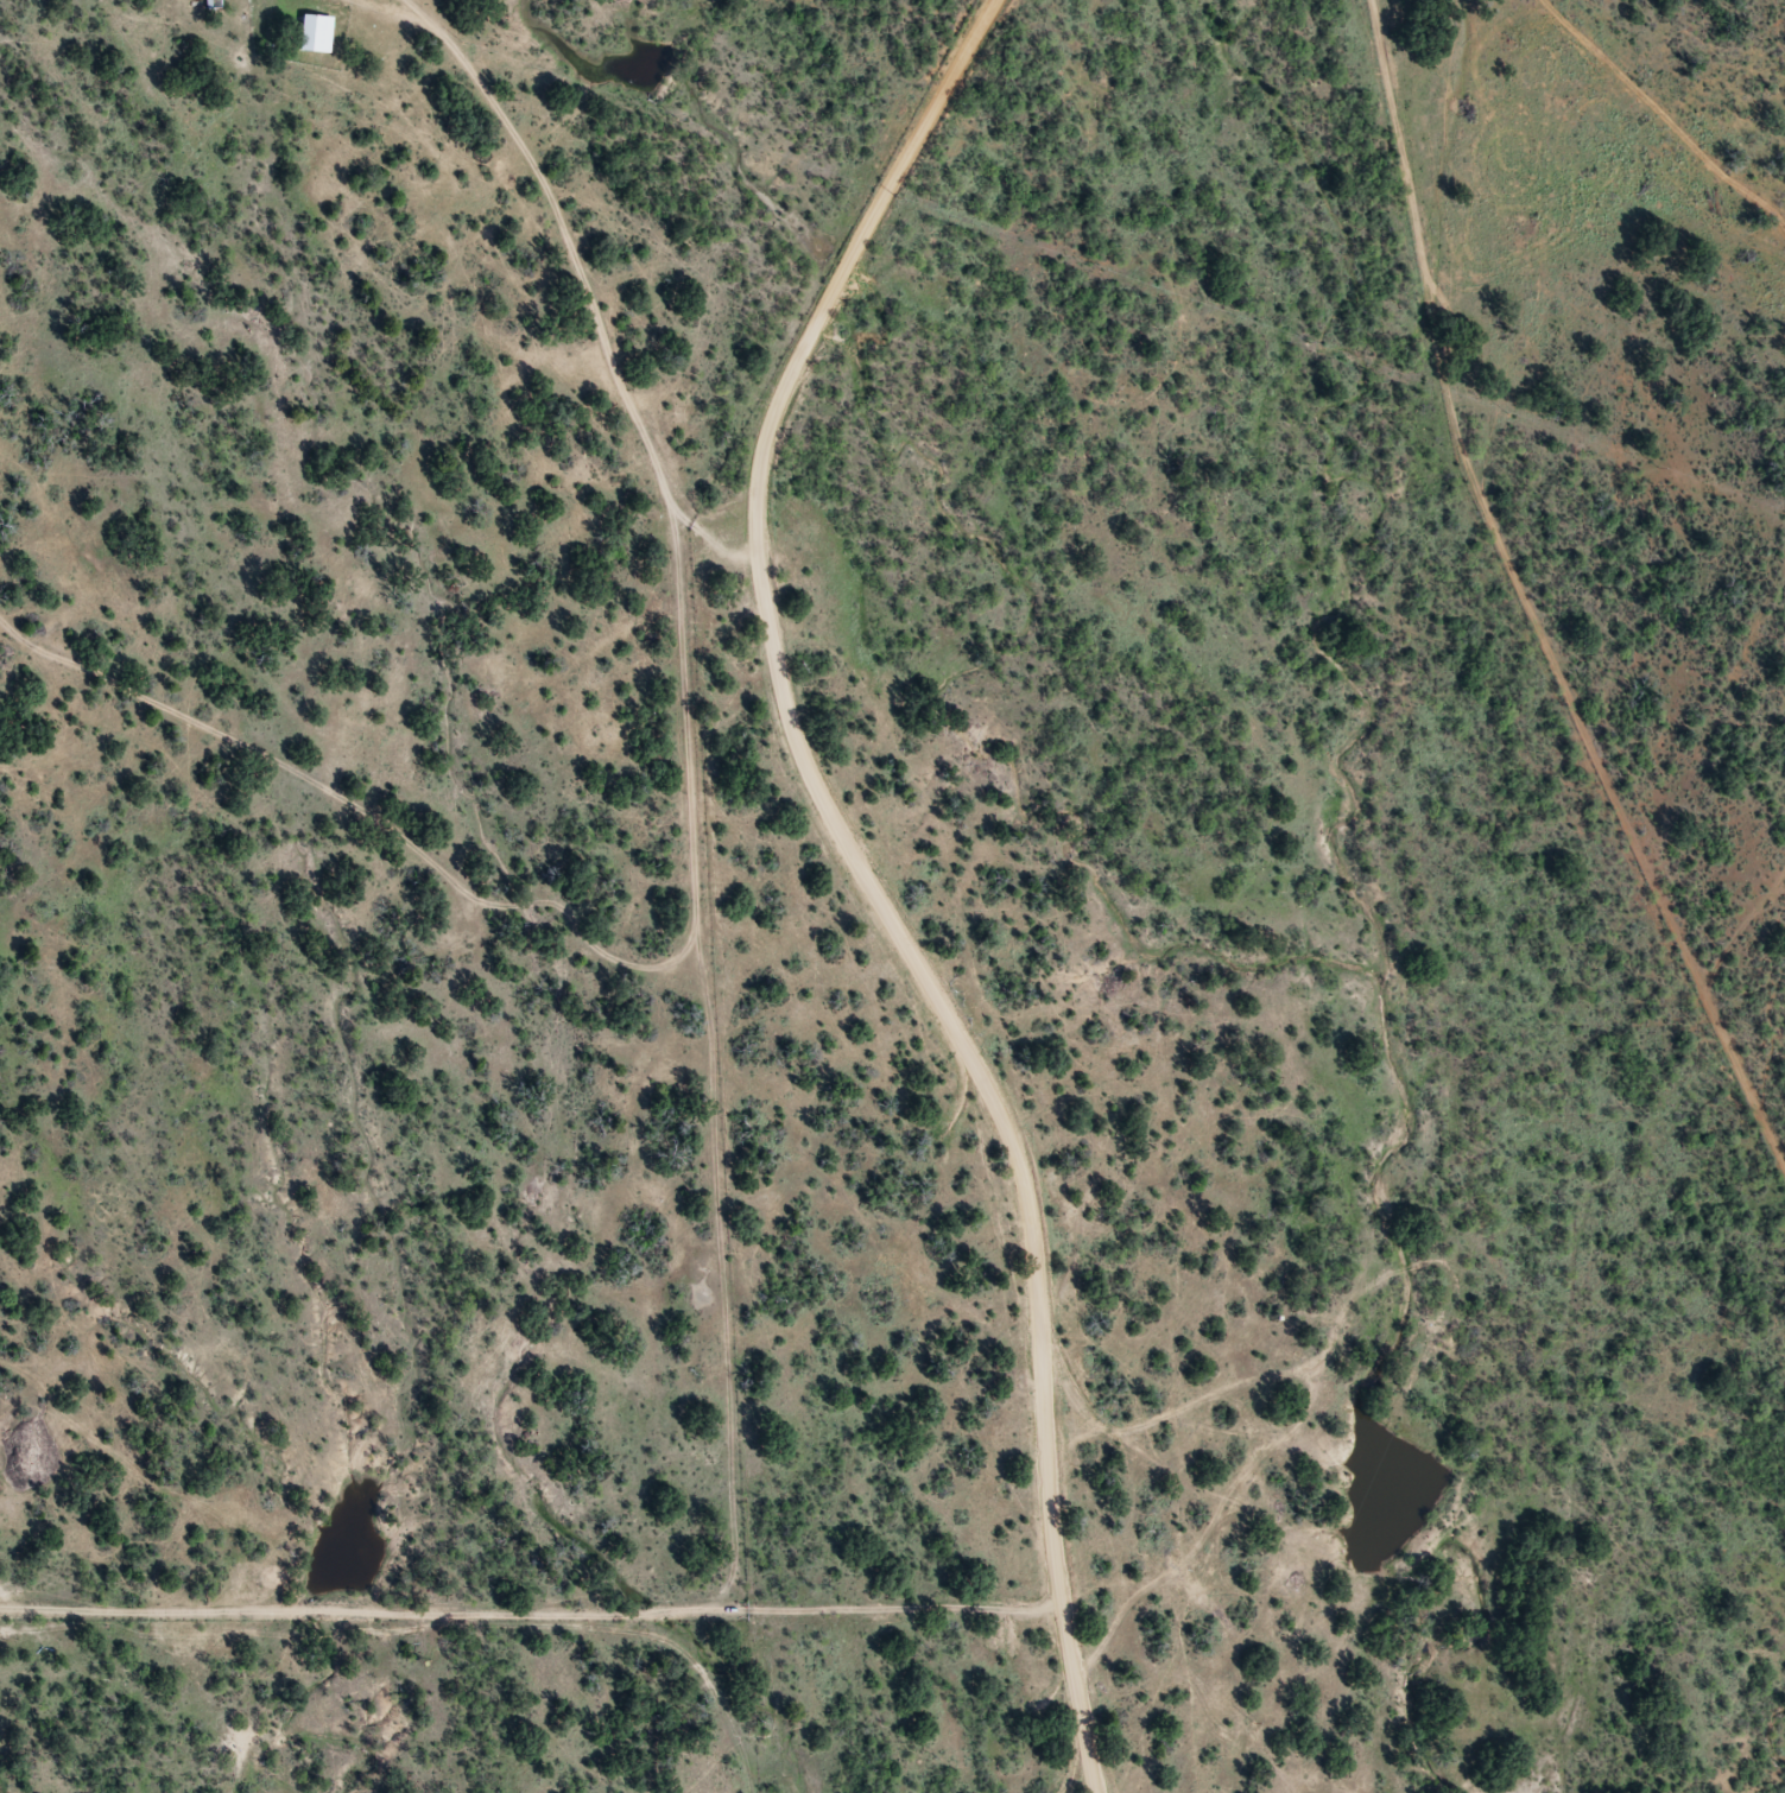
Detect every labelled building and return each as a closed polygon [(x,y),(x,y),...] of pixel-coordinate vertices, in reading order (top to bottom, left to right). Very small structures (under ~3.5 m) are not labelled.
[(223,0),(204,0),(204,10),(223,10),(223,0)] [(302,64),(315,64),(315,15),(302,15),(302,64)]
